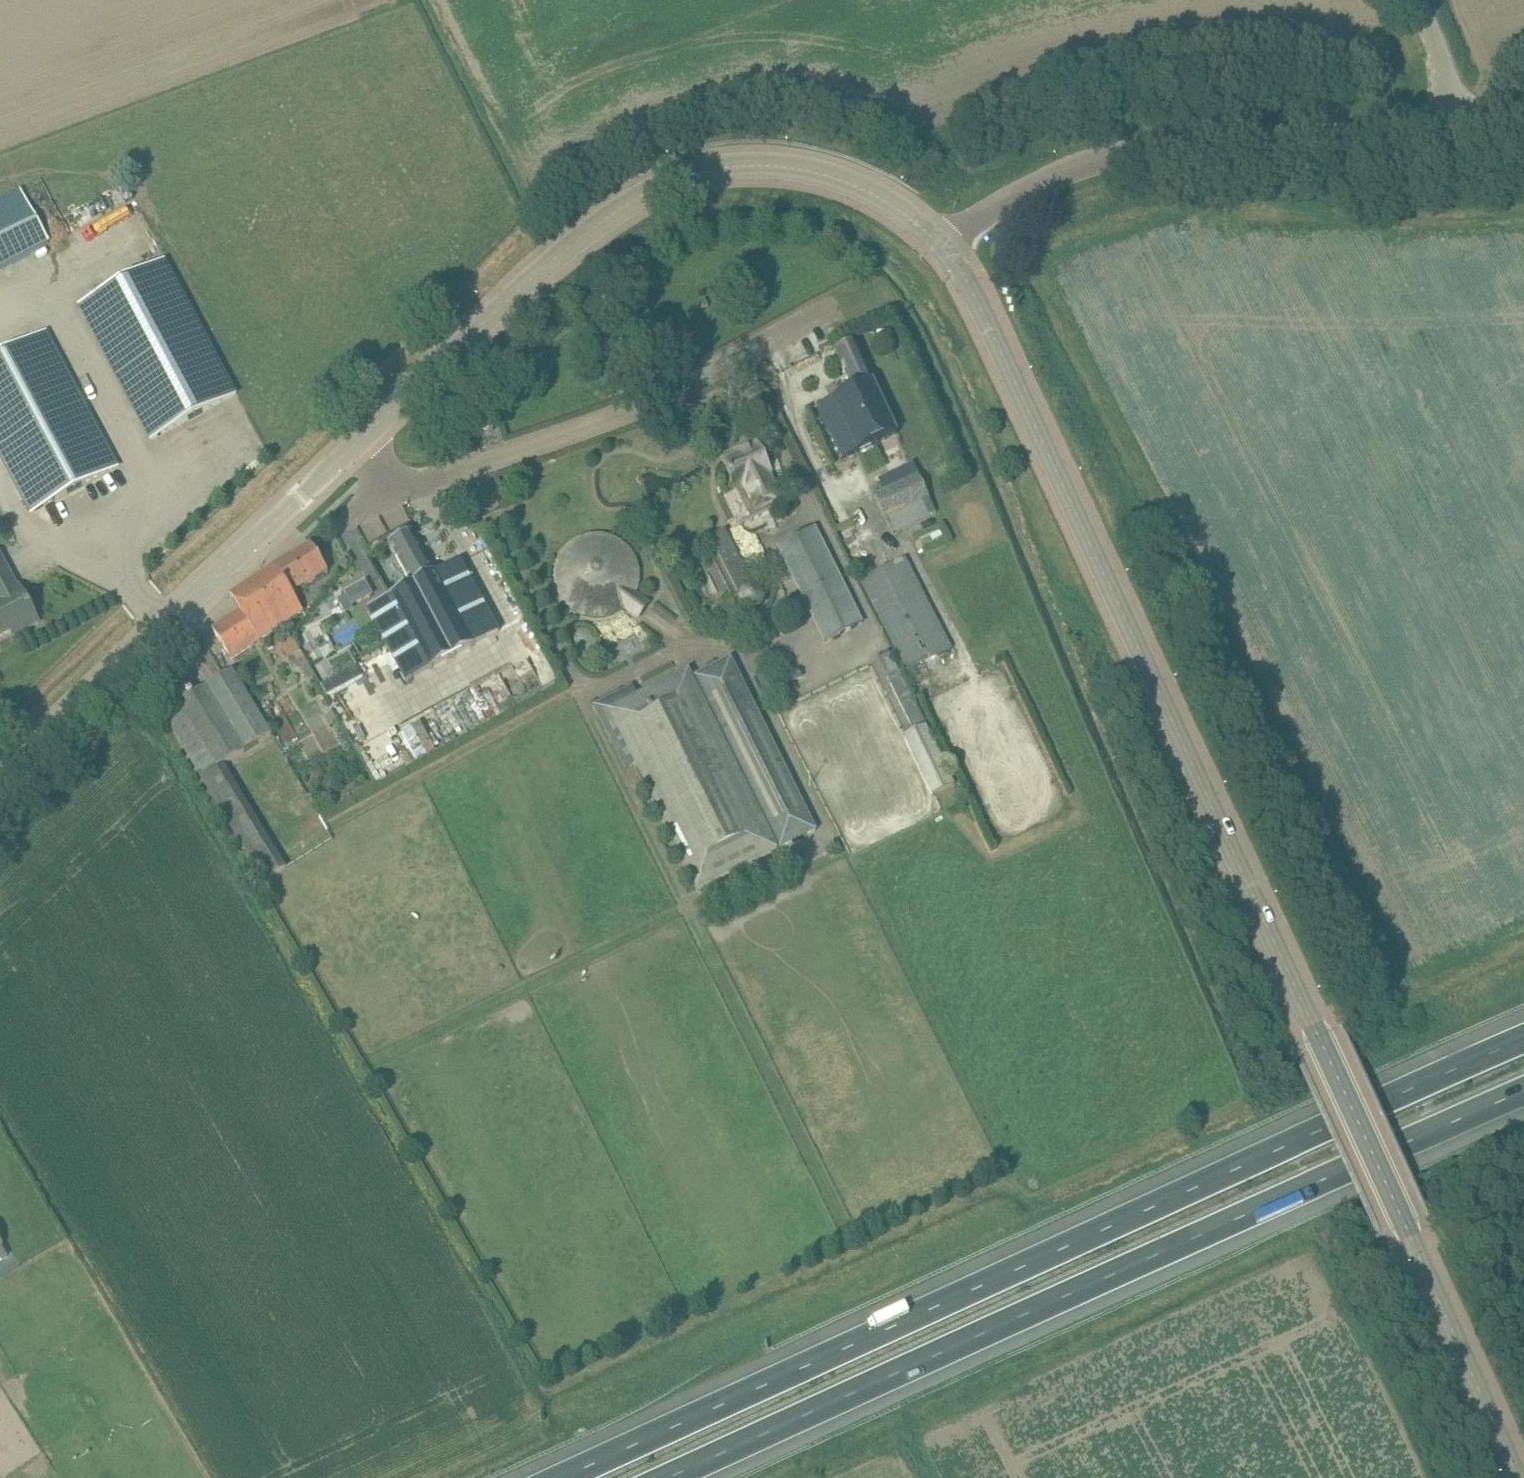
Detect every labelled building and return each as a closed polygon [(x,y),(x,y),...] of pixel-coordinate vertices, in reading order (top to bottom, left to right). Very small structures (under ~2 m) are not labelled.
[(47,242),(19,189),(0,199),(0,267),(47,242)] [(79,305),(141,422),(151,440),(237,394),(165,260),(79,305)] [(47,331),(0,356),(0,455),(30,513),(119,465),(47,331)] [(852,390),(818,406),(842,459),(897,433),(855,343),(835,352),(852,390)] [(777,502),(781,500),(768,474),(770,473),(757,446),(723,462),(736,489),(737,488),(752,520),(779,506),(777,502)] [(875,495),(892,533),(936,513),(919,475),(875,495)] [(783,543),(830,638),(863,622),(816,528),(783,543)] [(710,538),(736,592),(752,584),(726,530),(710,538)] [(377,627),(406,682),(499,632),(470,577),(461,560),(434,574),(411,532),(389,544),(412,586),(368,610),(377,627)] [(231,595),(241,610),(213,629),(232,657),(303,610),(292,592),(311,581),(328,571),(311,543),(274,566),(231,595)] [(22,626),(25,630),(39,622),(20,587),(18,588),(0,555),(0,637),(22,626)] [(862,577),(907,670),(950,649),(906,556),(862,577)] [(292,638),(280,645),(287,658),(299,651),(292,638)] [(880,657),(915,728),(924,723),(889,653),(880,657)] [(608,710),(697,889),(816,831),(731,659),(692,678),(689,671),(608,710)] [(356,663),(320,683),(327,694),(362,675),(356,663)] [(164,714),(203,778),(272,736),(233,671),(164,714)] [(905,737),(933,795),(955,785),(926,726),(905,737)] [(203,778),(262,881),(285,867),(225,764),(203,778)] [(8,1256),(0,1242),(0,1261),(8,1256)]
